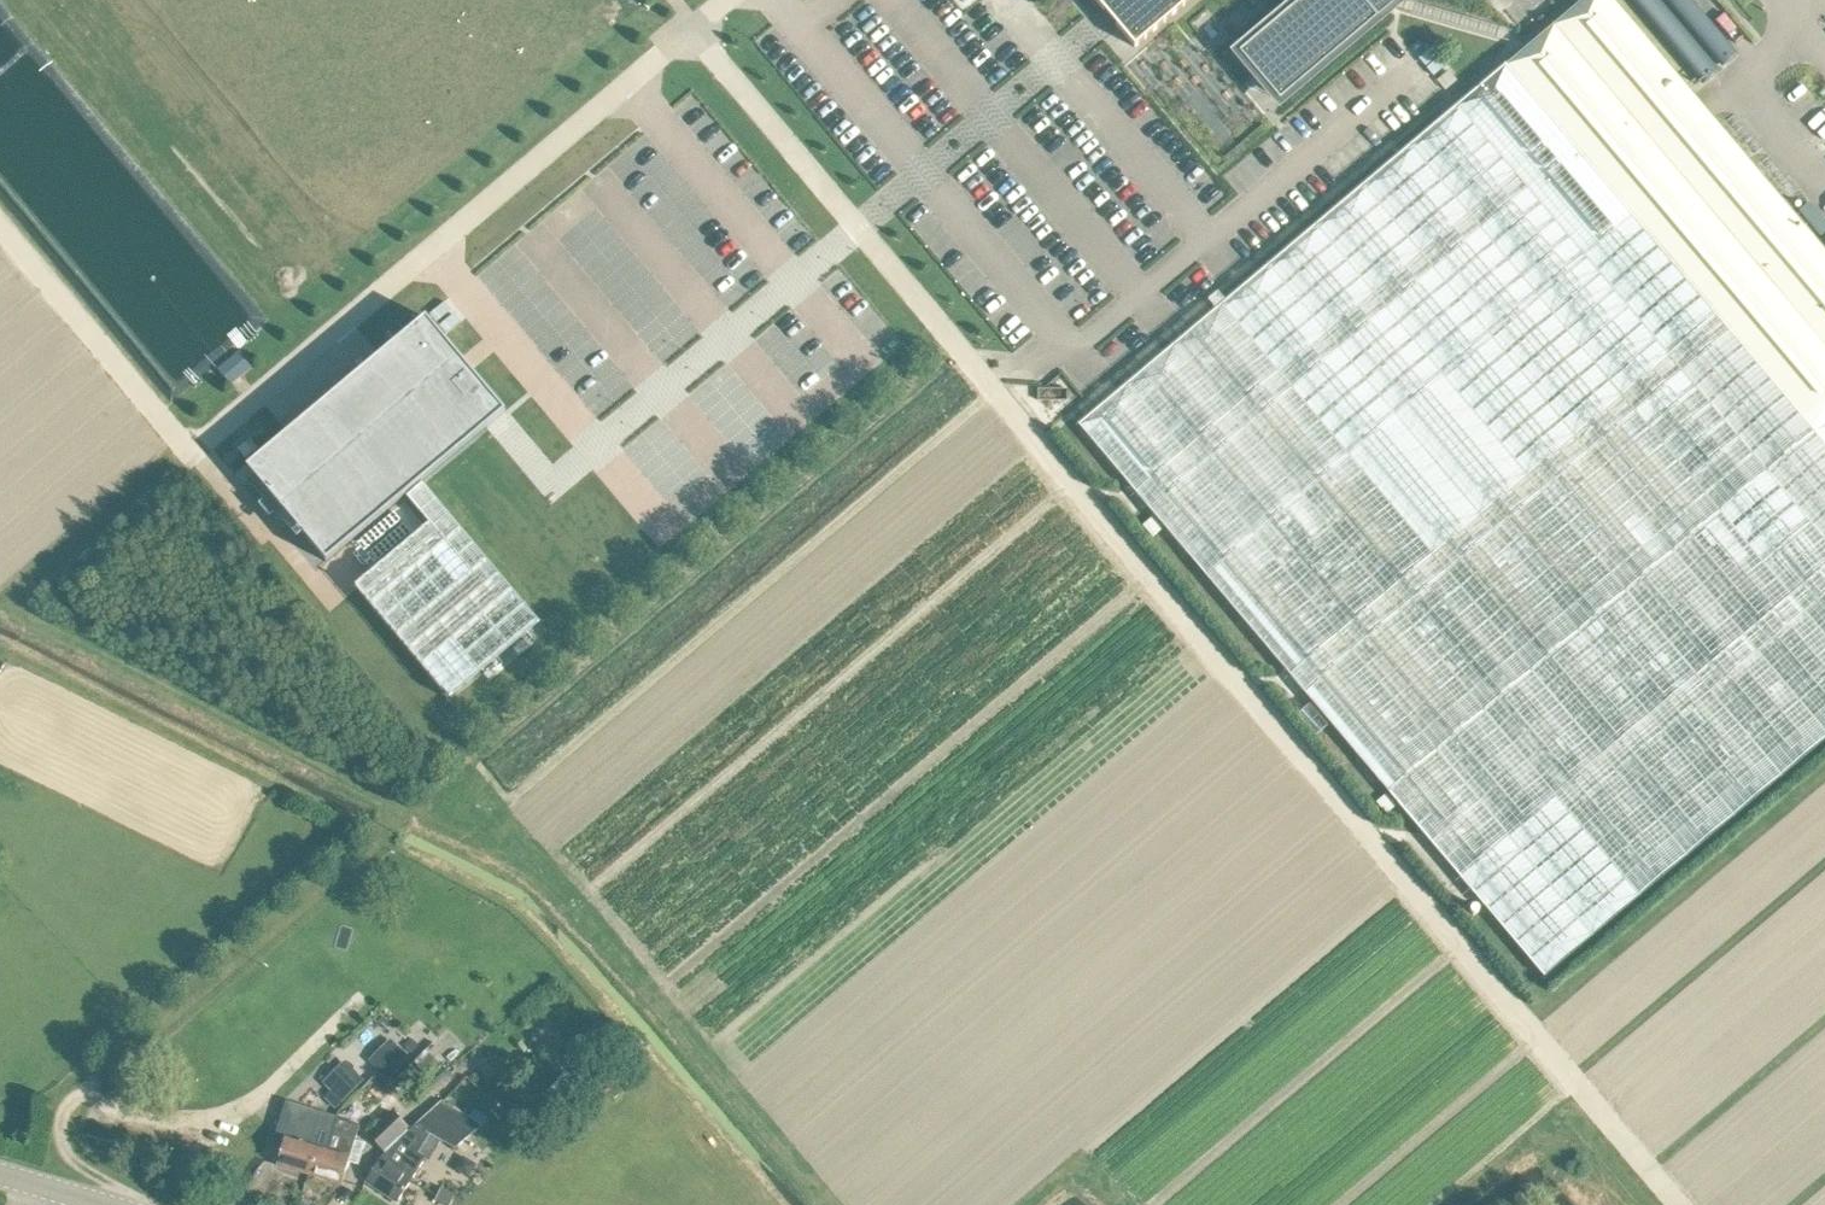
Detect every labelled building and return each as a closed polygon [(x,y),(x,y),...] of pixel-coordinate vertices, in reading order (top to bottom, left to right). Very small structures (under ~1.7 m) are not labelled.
[(1613,0),(1583,0),(1079,425),(1388,792),(1543,976),(1824,738),(1824,250),(1613,0)] [(1135,47),(1190,0),(1095,0),(1135,47)] [(1244,49),(1243,59),(1275,96),(1285,97),(1371,24),(1373,14),(1383,14),(1400,0),(1302,0),(1244,49)] [(1352,90),(1359,78),(1344,69),(1337,81),(1352,90)] [(1820,237),(1824,233),(1824,222),(1808,203),(1798,212),(1820,237)] [(333,357),(349,376),(516,236),(511,230),(521,221),(510,208),(333,357)] [(738,305),(779,344),(802,384),(822,403),(839,392),(850,381),(843,368),(812,339),(785,293),(763,272),(743,284),(732,295),(738,305)] [(688,335),(789,430),(808,410),(754,360),(760,354),(712,309),(688,335)] [(426,317),(244,470),(326,562),(405,496),(428,524),(355,586),(448,698),(539,622),(423,481),(505,412),(426,317)] [(686,337),(656,358),(736,471),(766,450),(686,337)] [(239,350),(218,369),(232,385),(253,366),(239,350)] [(704,501),(728,480),(639,373),(614,394),(704,501)] [(666,532),(685,518),(602,407),(578,425),(607,464),(622,454),(628,463),(631,460),(651,487),(640,495),(651,510),(650,510),(666,532)] [(535,462),(560,495),(584,477),(558,444),(535,462)] [(587,604),(609,587),(523,475),(500,492),(587,604)] [(1297,714),(1315,736),(1328,725),(1310,703),(1297,714)] [(410,1010),(430,995),(423,985),(403,1000),(410,1010)] [(362,1014),(377,1024),(386,1012),(371,1002),(362,1014)] [(360,1038),(339,1062),(360,1080),(380,1055),(360,1038)] [(343,1069),(340,1059),(328,1063),(325,1055),(304,1062),(310,1080),(343,1069)] [(429,1055),(418,1065),(428,1082),(441,1069),(429,1055)] [(454,1147),(471,1131),(480,1123),(460,1111),(443,1100),(380,1159),(365,1181),(397,1202),(427,1157),(420,1153),(432,1134),(454,1147)] [(321,1129),(325,1115),(302,1108),(298,1122),(290,1120),(283,1142),(276,1165),(308,1175),(316,1148),(325,1151),(331,1131),(321,1129)] [(383,1151),(391,1144),(407,1128),(390,1111),(366,1134),(383,1151)] [(349,1162),(359,1126),(334,1118),(331,1131),(325,1151),(316,1148),(308,1175),(342,1185),(349,1162)]
